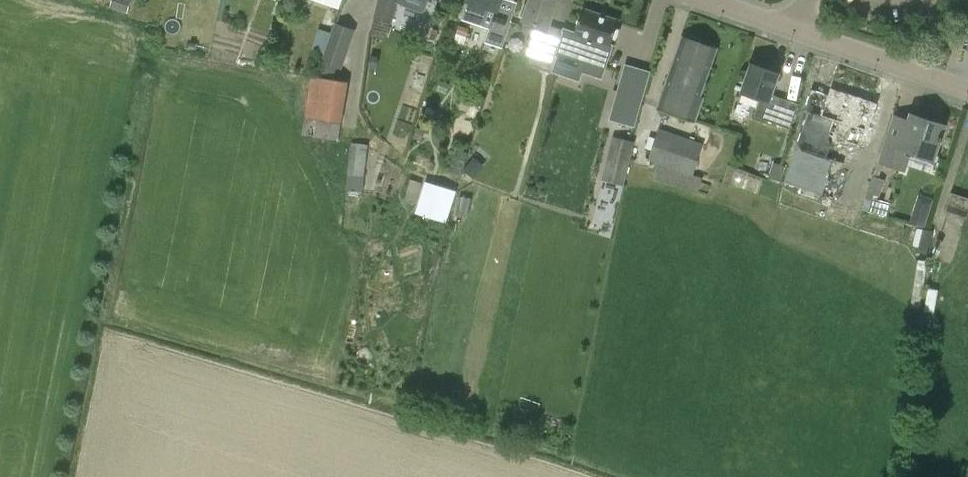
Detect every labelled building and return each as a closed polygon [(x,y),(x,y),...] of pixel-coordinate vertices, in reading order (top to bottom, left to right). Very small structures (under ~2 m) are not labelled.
[(429,0),(378,0),(374,17),(393,22),(398,2),(401,3),(401,5),(422,12),(426,9),(429,0)] [(492,29),(497,15),(502,0),(469,0),(463,19),(492,29)] [(566,44),(570,31),(550,24),(558,0),(530,0),(524,20),(534,24),(525,54),(530,55),(527,63),(552,71),(557,55),(562,57),(566,44)] [(583,9),(575,33),(570,31),(566,44),(562,55),(586,63),(583,72),(603,78),(613,46),(612,46),(620,20),(583,9)] [(492,29),(488,42),(503,47),(512,20),(497,15),(492,29)] [(320,28),(316,45),(328,48),(325,61),(348,67),(358,27),(336,21),(333,31),(320,28)] [(717,47),(683,36),(659,107),(692,119),(717,47)] [(800,103),(772,94),(780,73),(752,63),(742,92),(760,98),(754,116),(791,129),(800,103)] [(312,76),(302,133),(302,134),(303,135),(305,136),(338,141),(348,82),(312,76)] [(861,147),(867,129),(869,130),(878,102),(831,87),(829,95),(812,90),(805,110),(809,111),(786,182),(832,197),(850,143),(861,147)] [(643,95),(620,88),(611,119),(634,125),(643,95)] [(906,171),(912,152),(934,160),(945,124),(911,113),(909,118),(893,113),(878,162),(906,171)] [(649,159),(694,175),(705,142),(659,127),(649,159)] [(603,179),(624,185),(635,140),(614,135),(603,179)] [(346,189),(363,191),(368,144),(351,142),(346,189)] [(874,175),(863,208),(885,216),(890,202),(879,199),(886,179),(874,175)] [(416,211),(446,221),(457,190),(426,180),(416,211)] [(946,210),(966,217),(967,213),(967,197),(952,192),(946,210)] [(928,225),(930,211),(914,209),(912,223),(928,225)]
